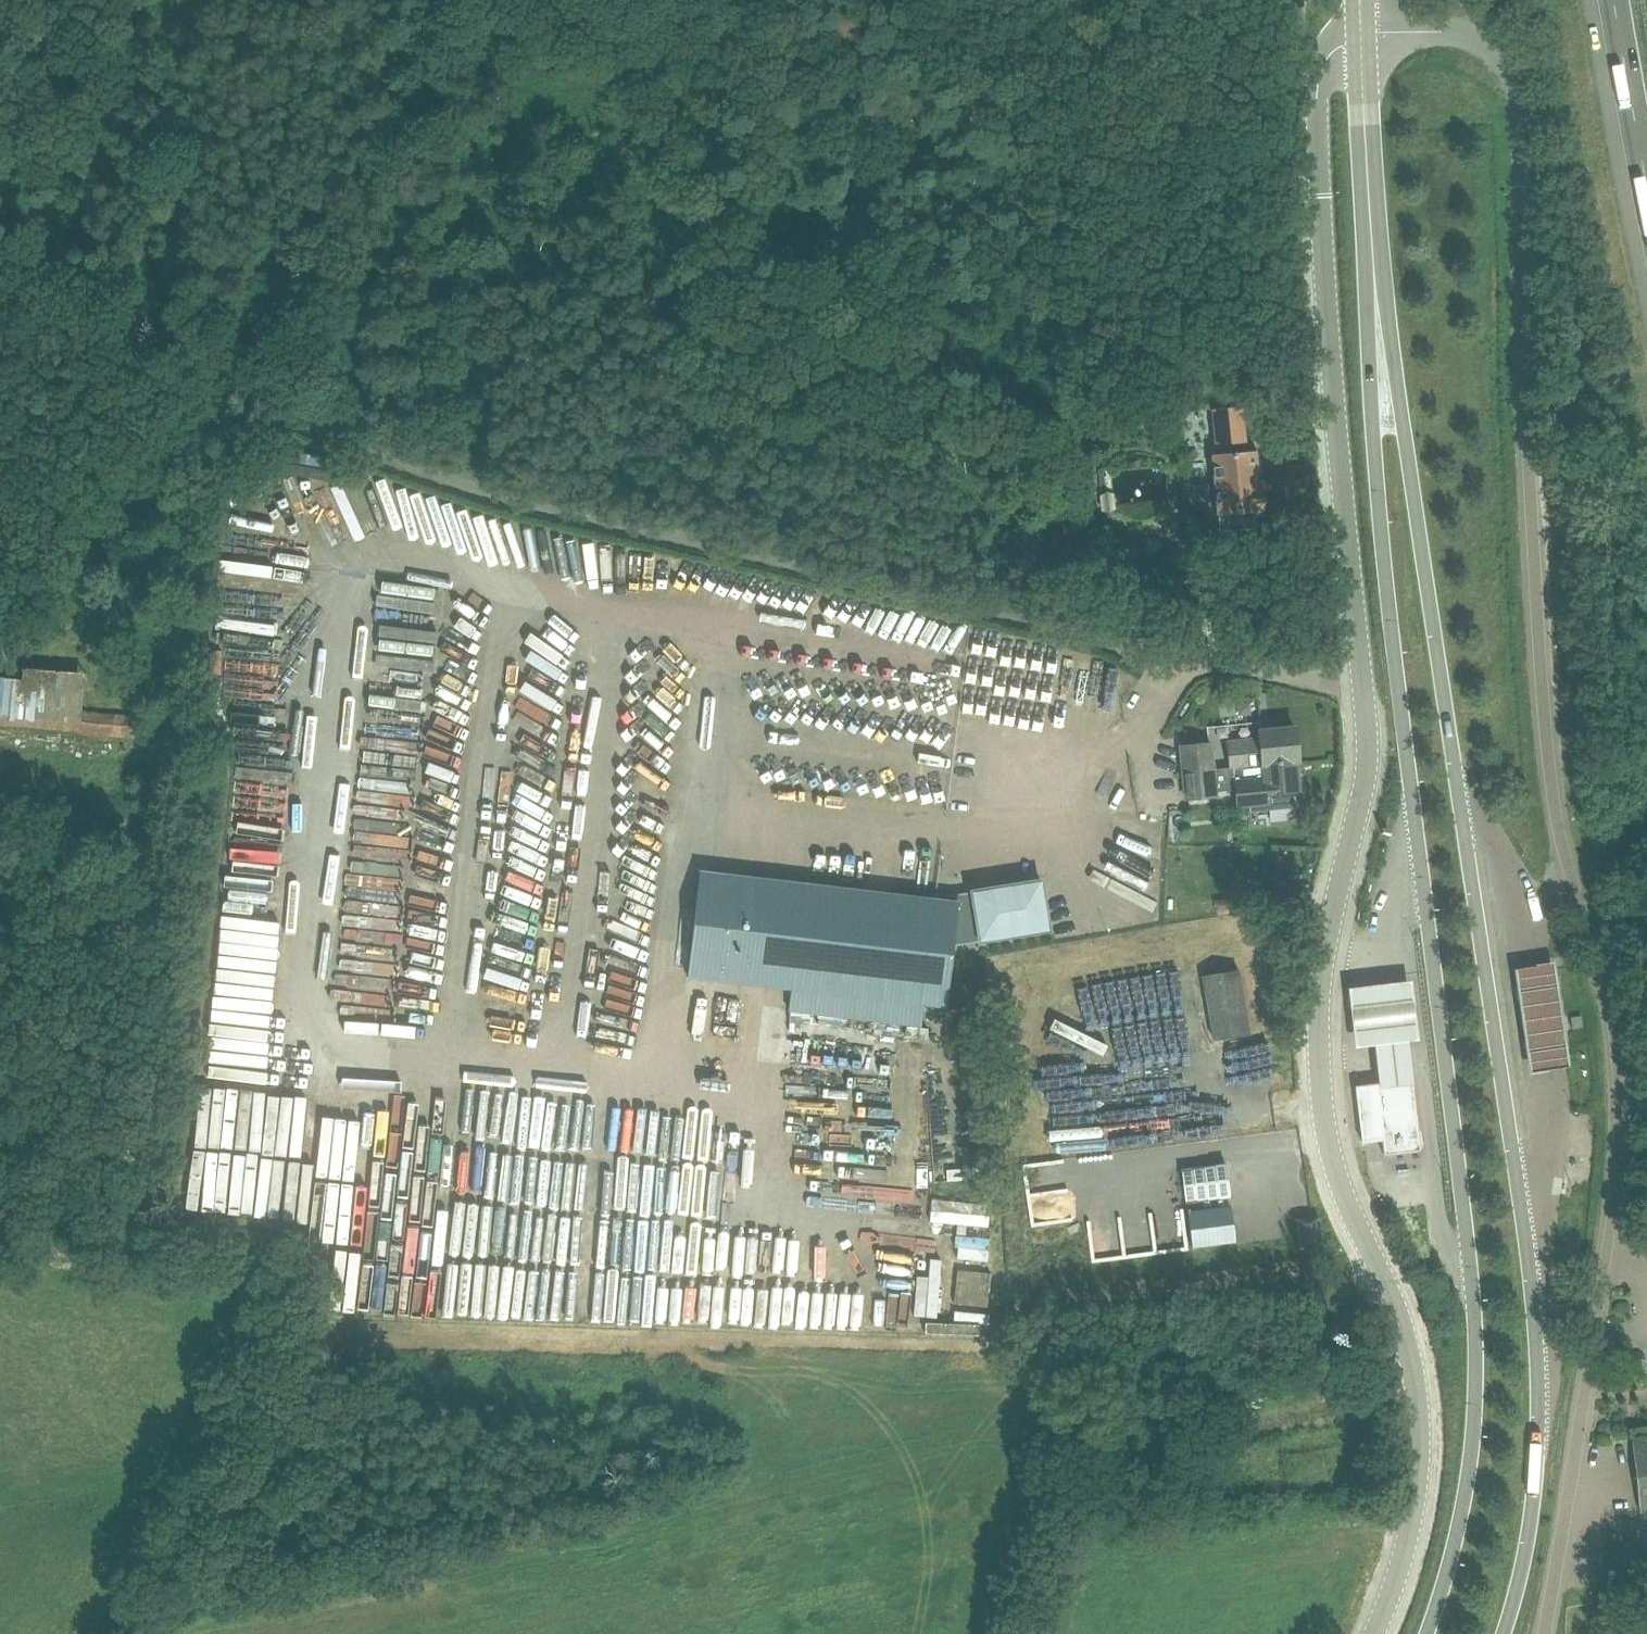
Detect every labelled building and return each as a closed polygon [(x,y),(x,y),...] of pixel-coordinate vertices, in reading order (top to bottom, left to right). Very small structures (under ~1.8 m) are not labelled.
[(1243,408),(1213,411),(1216,445),(1246,442),(1243,408)] [(1213,457),(1218,510),(1220,532),(1255,529),(1253,512),(1262,511),(1256,453),(1235,455),(1213,457)] [(1112,495),(1111,458),(1102,459),(1104,520),(1150,518),(1149,494),(1112,495)] [(1180,572),(1181,584),(1193,584),(1192,572),(1180,572)] [(23,668),(22,679),(0,677),(0,726),(133,739),(136,715),(83,710),(86,674),(23,668)] [(1195,718),(1198,726),(1206,723),(1202,715),(1195,718)] [(1231,769),(1233,769),(1263,766),(1296,762),(1296,763),(1299,762),(1295,728),(1259,732),(1260,739),(1228,743),(1231,769)] [(1211,743),(1181,747),(1180,747),(1186,799),(1211,796),(1218,795),(1211,743)] [(1296,807),(1294,791),(1300,791),(1296,763),(1296,762),(1263,766),(1233,769),(1238,807),(1268,804),(1268,810),(1296,807)] [(1153,835),(1166,836),(1168,824),(1154,823),(1153,835)] [(1173,840),(1173,849),(1184,849),(1184,840),(1173,840)] [(946,1008),(953,950),(1053,933),(1043,878),(921,898),(701,872),(688,977),(791,989),(789,1011),(790,1011),(789,1022),(812,1025),(813,1014),(819,1015),(818,1026),(845,1029),(846,1018),(900,1024),(921,1026),(923,1005),(946,1008)] [(1183,908),(1192,902),(1186,892),(1176,899),(1183,908)] [(1228,898),(1212,901),(1214,912),(1230,909),(1228,898)] [(274,965),(276,931),(224,929),(222,963),(274,965)] [(1554,962),(1514,969),(1531,1074),(1572,1067),(1554,962)] [(1203,976),(1215,1041),(1250,1035),(1239,970),(1203,976)] [(1414,979),(1349,987),(1356,1047),(1375,1044),(1379,1087),(1417,1082),(1411,1041),(1422,1039),(1414,979)] [(305,1084),(312,1026),(219,1015),(222,990),(202,988),(199,1012),(205,1013),(198,1068),(241,1074),(245,1041),(270,1044),(268,1054),(259,1053),(256,1078),(305,1084)] [(1056,1012),(1043,1044),(1086,1062),(1099,1030),(1056,1012)] [(1581,1016),(1571,1017),(1572,1030),(1583,1028),(1581,1016)] [(186,1140),(179,1201),(233,1207),(240,1147),(235,1146),(241,1097),(247,1097),(248,1084),(196,1078),(189,1140),(186,1140)] [(1421,1151),(1422,1148),(1420,1148),(1412,1081),(1356,1088),(1362,1142),(1383,1139),(1384,1152),(1383,1153),(1384,1155),(1387,1156),(1387,1155),(1418,1151),(1418,1152),(1421,1151)] [(1229,1209),(1188,1215),(1193,1247),(1234,1240),(1229,1209)] [(930,1309),(934,1250),(883,1247),(882,1269),(900,1270),(898,1307),(930,1309)] [(1251,1386),(1252,1394),(1262,1392),(1261,1384),(1251,1386)] [(1217,1430),(1236,1428),(1235,1415),(1219,1417),(1219,1414),(1216,1414),(1217,1430)] [(1205,1438),(1207,1450),(1218,1448),(1216,1437),(1205,1438)] [(1641,1512),(1646,1511),(1646,1440),(1633,1442),(1641,1512)]
